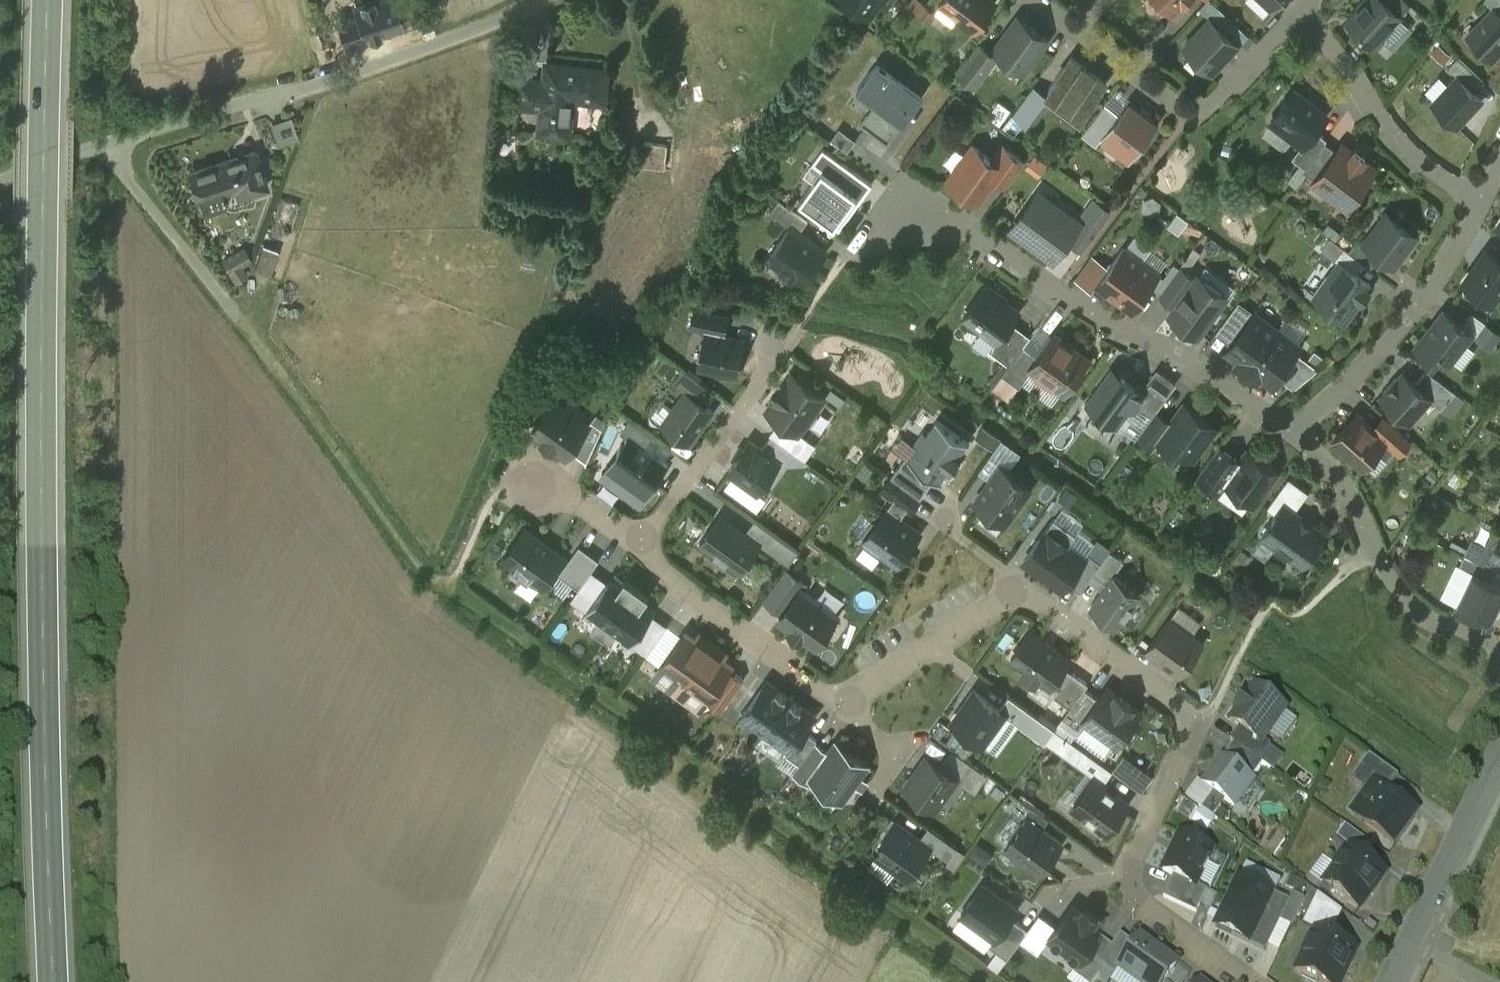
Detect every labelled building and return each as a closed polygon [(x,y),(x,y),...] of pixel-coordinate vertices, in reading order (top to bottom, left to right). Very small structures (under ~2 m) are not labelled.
[(356,6),(359,15),(340,21),(347,43),(366,36),(366,37),(401,25),(393,0),(372,0),(356,6)] [(870,15),(881,0),(850,0),(870,15)] [(922,0),(914,0),(911,4),(931,19),(937,11),(926,3),(922,0)] [(926,3),(937,11),(942,3),(941,2),(943,0),(928,0),(926,3)] [(941,2),(942,3),(961,17),(974,27),(975,28),(996,0),(943,0),(941,2)] [(1174,9),(1182,0),(1164,0),(1174,9)] [(1214,0),(1207,0),(1200,6),(1211,16),(1212,17),(1221,7),(1214,0)] [(1348,19),(1374,43),(1379,43),(1385,37),(1385,32),(1401,14),(1386,0),(1366,0),(1348,19)] [(1408,0),(1386,0),(1401,14),(1411,3),(1408,0)] [(1221,7),(1212,17),(1226,30),(1236,20),(1221,7)] [(1469,33),(1475,39),(1475,45),(1480,50),(1487,50),(1494,57),(1499,50),(1499,12),(1494,7),(1469,33)] [(1048,38),(1019,16),(995,48),(1024,70),(1048,38)] [(1211,16),(1185,44),(1213,70),(1239,42),(1226,30),(1212,17),(1211,16)] [(974,27),(961,17),(957,21),(971,31),(974,27)] [(980,43),(958,71),(973,82),(995,54),(980,43)] [(1106,81),(1072,56),(1050,86),(1083,111),(1106,81)] [(606,67),(548,61),(545,85),(541,85),(540,92),(545,93),(541,129),(570,132),(573,96),(605,99),(606,85),(604,84),(606,67)] [(905,122),(924,95),(877,61),(858,87),(877,101),(904,121),(905,122)] [(1458,74),(1433,101),(1458,125),(1483,98),(1458,74)] [(536,78),(522,76),(519,103),(533,104),(536,78)] [(1327,113),(1296,88),(1272,119),(1303,143),(1304,144),(1316,128),(1327,113)] [(1140,107),(1129,99),(1119,112),(1105,131),(1106,131),(1136,154),(1160,122),(1149,114),(1153,109),(1144,102),(1140,107)] [(904,121),(877,101),(861,122),(888,142),(904,121)] [(1119,112),(1106,102),(1084,131),(1098,141),(1106,131),(1105,131),(1119,112)] [(279,141),(299,135),(292,113),(272,119),(279,141)] [(840,127),(832,138),(849,150),(857,139),(840,127)] [(1316,128),(1304,144),(1303,143),(1294,156),(1306,165),(1326,139),(1327,137),(1316,128)] [(1306,165),(1304,168),(1316,177),(1338,149),(1326,139),(1306,165)] [(669,143),(645,140),(642,164),(666,166),(669,143)] [(1354,150),(1343,142),(1338,149),(1316,177),(1317,178),(1320,174),(1335,185),(1330,192),(1347,205),(1376,166),(1364,158),(1366,155),(1356,147),(1354,150)] [(973,144),(949,178),(979,200),(997,175),(1014,151),(1004,144),(993,158),(973,144)] [(842,232),(876,183),(826,149),(815,163),(822,168),(798,201),(842,232)] [(256,151),(190,173),(202,208),(228,199),(226,191),(245,185),(248,192),(267,186),(256,151)] [(1014,151),(997,175),(1008,184),(1026,160),(1014,151)] [(1050,205),(1037,195),(1017,223),(1030,233),(1026,238),(1035,244),(1038,239),(1057,252),(1077,225),(1065,216),(1068,212),(1053,201),(1050,205)] [(809,219),(780,198),(770,211),(791,226),(792,226),(800,232),(809,219)] [(1366,241),(1381,253),(1395,263),(1417,233),(1388,211),(1366,241)] [(1088,217),(1080,228),(1091,236),(1099,225),(1088,217)] [(800,232),(792,226),(791,226),(769,257),(803,281),(825,251),(800,232)] [(1080,228),(1068,246),(1078,254),(1091,236),(1080,228)] [(254,267),(271,273),(283,237),(266,231),(254,267)] [(1345,246),(1332,236),(1324,248),(1337,257),(1345,246)] [(1381,253),(1366,241),(1360,236),(1350,249),(1364,260),(1372,266),(1381,253)] [(1125,246),(1098,283),(1116,296),(1142,259),(1125,246)] [(1350,249),(1345,246),(1337,257),(1341,261),(1356,271),(1364,260),(1350,249)] [(244,248),(224,259),(237,280),(246,275),(240,266),(251,260),(244,248)] [(1464,279),(1466,280),(1464,282),(1466,289),(1471,293),(1479,292),(1480,290),(1494,300),(1499,291),(1499,257),(1487,248),(1464,279)] [(1142,259),(1116,296),(1134,309),(1160,272),(1142,259)] [(1341,261),(1316,295),(1347,317),(1361,297),(1363,298),(1371,288),(1368,286),(1371,282),(1356,271),(1341,261)] [(1180,265),(1161,292),(1177,304),(1197,276),(1180,265)] [(1205,265),(1200,274),(1233,289),(1238,280),(1205,265)] [(1177,304),(1170,313),(1199,334),(1225,298),(1197,276),(1177,304)] [(998,291),(989,285),(986,285),(965,315),(964,326),(983,328),(997,338),(998,339),(1011,320),(1019,309),(998,293),(998,291)] [(1240,299),(1217,330),(1233,342),(1256,311),(1240,299)] [(1473,330),(1445,308),(1417,344),(1433,357),(1440,348),(1452,357),(1473,330)] [(720,331),(725,332),(728,317),(697,310),(694,326),(708,329),(720,331)] [(1233,342),(1227,350),(1239,358),(1238,361),(1248,369),(1278,327),(1256,311),(1233,342)] [(1011,320),(998,339),(997,338),(989,348),(1010,363),(1024,344),(1031,334),(1011,320)] [(1488,321),(1479,334),(1491,344),(1499,332),(1499,330),(1488,321)] [(1279,327),(1248,369),(1259,376),(1261,374),(1273,383),(1279,375),(1297,350),(1301,344),(1279,327)] [(738,373),(744,341),(719,335),(720,331),(708,329),(701,365),(717,369),(720,373),(731,375),(735,372),(738,373)] [(1060,343),(1054,344),(1049,341),(1039,355),(1032,365),(1034,367),(1065,389),(1088,357),(1063,339),(1060,343)] [(1010,363),(1003,373),(1020,385),(1034,367),(1032,365),(1039,355),(1024,344),(1010,363)] [(1297,350),(1279,375),(1295,386),(1319,366),(1297,350)] [(671,373),(678,362),(665,354),(658,366),(671,373)] [(1144,386),(1113,364),(1086,401),(1118,424),(1133,404),(1145,387),(1144,386)] [(1177,382),(1157,368),(1144,386),(1164,400),(1177,382)] [(1455,389),(1428,369),(1416,381),(1432,396),(1442,405),(1455,389)] [(716,391),(687,370),(678,383),(687,390),(707,404),(716,391)] [(1416,381),(1404,370),(1382,395),(1410,420),(1432,396),(1416,381)] [(825,397),(795,375),(769,409),(798,431),(799,432),(807,421),(809,423),(819,409),(817,408),(825,397)] [(1164,400),(1144,386),(1145,387),(1145,388),(1133,404),(1138,404),(1153,415),(1157,409),(1164,400)] [(707,404),(687,390),(664,422),(690,441),(713,409),(707,404)] [(565,407),(556,401),(557,400),(555,399),(532,431),(567,456),(571,450),(589,424),(588,423),(579,417),(582,414),(567,404),(565,407)] [(1217,425),(1185,402),(1172,420),(1158,438),(1159,439),(1176,452),(1180,446),(1189,453),(1200,439),(1205,442),(1217,425)] [(1172,420),(1157,409),(1153,415),(1138,435),(1154,447),(1159,439),(1158,438),(1172,420)] [(1387,437),(1358,412),(1334,438),(1363,464),(1387,437)] [(935,478),(940,482),(950,469),(952,471),(962,457),(960,455),(969,442),(938,419),(927,433),(924,431),(916,443),(919,445),(908,459),(935,478)] [(571,450),(587,461),(603,427),(592,420),(589,424),(571,450)] [(1401,428),(1389,441),(1400,451),(1412,438),(1401,428)] [(799,432),(798,431),(787,446),(795,452),(800,456),(811,440),(799,432)] [(787,446),(772,435),(762,448),(780,461),(779,462),(784,466),(795,452),(787,446)] [(762,448),(750,440),(729,469),(760,491),(766,491),(772,482),(771,476),(769,475),(779,462),(780,461),(762,448)] [(629,441),(603,475),(637,501),(663,467),(629,441)] [(1220,445),(1199,474),(1220,489),(1226,480),(1225,479),(1240,459),(1220,445)] [(1279,470),(1248,448),(1240,459),(1225,479),(1226,480),(1256,501),(1279,470)] [(935,478),(908,459),(906,457),(892,476),(921,497),(935,478)] [(1002,468),(978,503),(1006,523),(1030,489),(1002,468)] [(921,497),(892,476),(881,491),(894,500),(907,509),(911,512),(921,497)] [(899,562),(920,533),(901,518),(907,509),(894,500),(863,542),(884,557),(887,553),(899,562)] [(1325,531),(1286,503),(1263,534),(1277,544),(1274,549),(1285,557),(1289,552),(1303,562),(1311,551),(1318,550),(1317,543),(1325,531)] [(720,515),(700,542),(738,572),(759,545),(720,515)] [(1055,517),(1028,555),(1042,565),(1039,569),(1064,587),(1068,580),(1086,555),(1085,555),(1069,543),(1076,532),(1055,517)] [(527,525),(501,558),(542,590),(568,557),(527,525)] [(1490,548),(1499,553),(1499,528),(1490,548)] [(580,545),(560,573),(579,587),(599,558),(580,545)] [(1490,548),(1484,560),(1498,567),(1499,568),(1499,553),(1490,548)] [(1086,555),(1068,580),(1081,590),(1102,561),(1088,551),(1085,555),(1086,555)] [(1484,560),(1466,552),(1461,562),(1474,569),(1493,578),(1498,567),(1484,560)] [(1474,569),(1458,602),(1492,618),(1499,601),(1499,581),(1493,578),(1474,569)] [(573,599),(587,609),(607,581),(593,571),(573,599)] [(1110,573),(1088,605),(1117,625),(1139,594),(1110,573)] [(601,637),(637,587),(626,579),(622,584),(611,576),(607,581),(587,609),(587,610),(601,620),(593,631),(601,637)] [(802,586),(777,619),(816,648),(841,616),(802,586)] [(649,595),(637,587),(601,637),(610,644),(618,633),(632,643),(652,614),(656,608),(646,600),(649,595)] [(652,614),(632,643),(646,653),(667,625),(652,614)] [(1203,642),(1169,618),(1147,648),(1181,672),(1203,642)] [(677,693),(714,642),(702,633),(698,639),(687,631),(662,665),(676,675),(668,686),(677,693)] [(1030,633),(1012,658),(1049,684),(1067,660),(1030,633)] [(726,651),(714,642),(677,693),(686,700),(694,688),(708,698),(733,664),(722,656),(726,651)] [(767,680),(743,713),(766,730),(790,697),(767,680)] [(1108,688),(1086,719),(1118,742),(1140,711),(1108,688)] [(1000,707),(975,689),(953,720),(984,742),(1006,712),(1006,711),(1000,707)] [(1287,712),(1256,689),(1248,701),(1247,699),(1238,711),(1240,712),(1232,723),(1241,730),(1263,745),(1265,742),(1287,712)] [(1039,715),(1010,694),(1000,707),(1006,711),(1006,712),(1029,729),(1039,715)] [(790,697),(766,730),(791,748),(791,749),(806,729),(816,716),(790,697)] [(806,729),(791,749),(791,748),(787,753),(800,762),(818,738),(806,729)] [(1263,745),(1241,730),(1232,742),(1261,763),(1272,747),(1265,742),(1263,745)] [(836,743),(812,776),(843,798),(867,765),(836,743)] [(1114,768),(1142,789),(1153,774),(1125,753),(1114,768)] [(927,755),(906,786),(936,808),(958,777),(927,755)] [(1368,792),(1381,802),(1388,792),(1389,793),(1399,779),(1370,758),(1353,782),(1368,792)] [(1224,760),(1205,787),(1225,802),(1234,808),(1253,781),(1224,760)] [(1093,779),(1074,804),(1109,830),(1128,804),(1093,779)] [(1205,787),(1200,783),(1188,800),(1213,818),(1225,802),(1205,787)] [(815,795),(834,805),(838,797),(820,787),(815,795)] [(1368,792),(1352,813),(1395,845),(1418,814),(1389,793),(1388,792),(1381,802),(1368,792)] [(897,820),(884,838),(887,840),(877,854),(908,877),(931,845),(920,837),(897,820)] [(1027,820),(1006,845),(1038,872),(1060,847),(1027,820)] [(929,825),(920,837),(931,845),(950,859),(959,846),(929,825)] [(1351,849),(1366,860),(1375,848),(1346,827),(1337,838),(1351,849)] [(1181,838),(1165,871),(1195,886),(1211,853),(1181,838)] [(1366,860),(1351,849),(1325,884),(1361,910),(1387,875),(1366,860)] [(1240,879),(1217,928),(1267,952),(1281,923),(1291,903),(1290,903),(1240,879)] [(1017,908),(983,883),(962,912),(995,936),(996,937),(1012,915),(1017,908)] [(1293,895),(1290,903),(1291,903),(1281,923),(1292,929),(1305,901),(1293,895)] [(1316,932),(1331,939),(1343,914),(1319,896),(1304,926),(1316,932)] [(1074,904),(1050,937),(1079,958),(1081,959),(1097,937),(1104,926),(1096,920),(1098,917),(1085,908),(1083,911),(1074,904)] [(1012,915),(996,937),(995,936),(990,943),(1008,957),(1029,927),(1012,915)] [(1297,972),(1318,981),(1341,981),(1356,951),(1331,939),(1316,932),(1297,972)] [(1113,948),(1101,966),(1116,976),(1120,970),(1137,947),(1122,936),(1113,948)] [(1113,948),(1097,937),(1081,959),(1079,958),(1074,965),(1093,977),(1101,966),(1113,948)] [(1120,970),(1136,981),(1167,981),(1178,967),(1142,940),(1137,947),(1120,970)]
